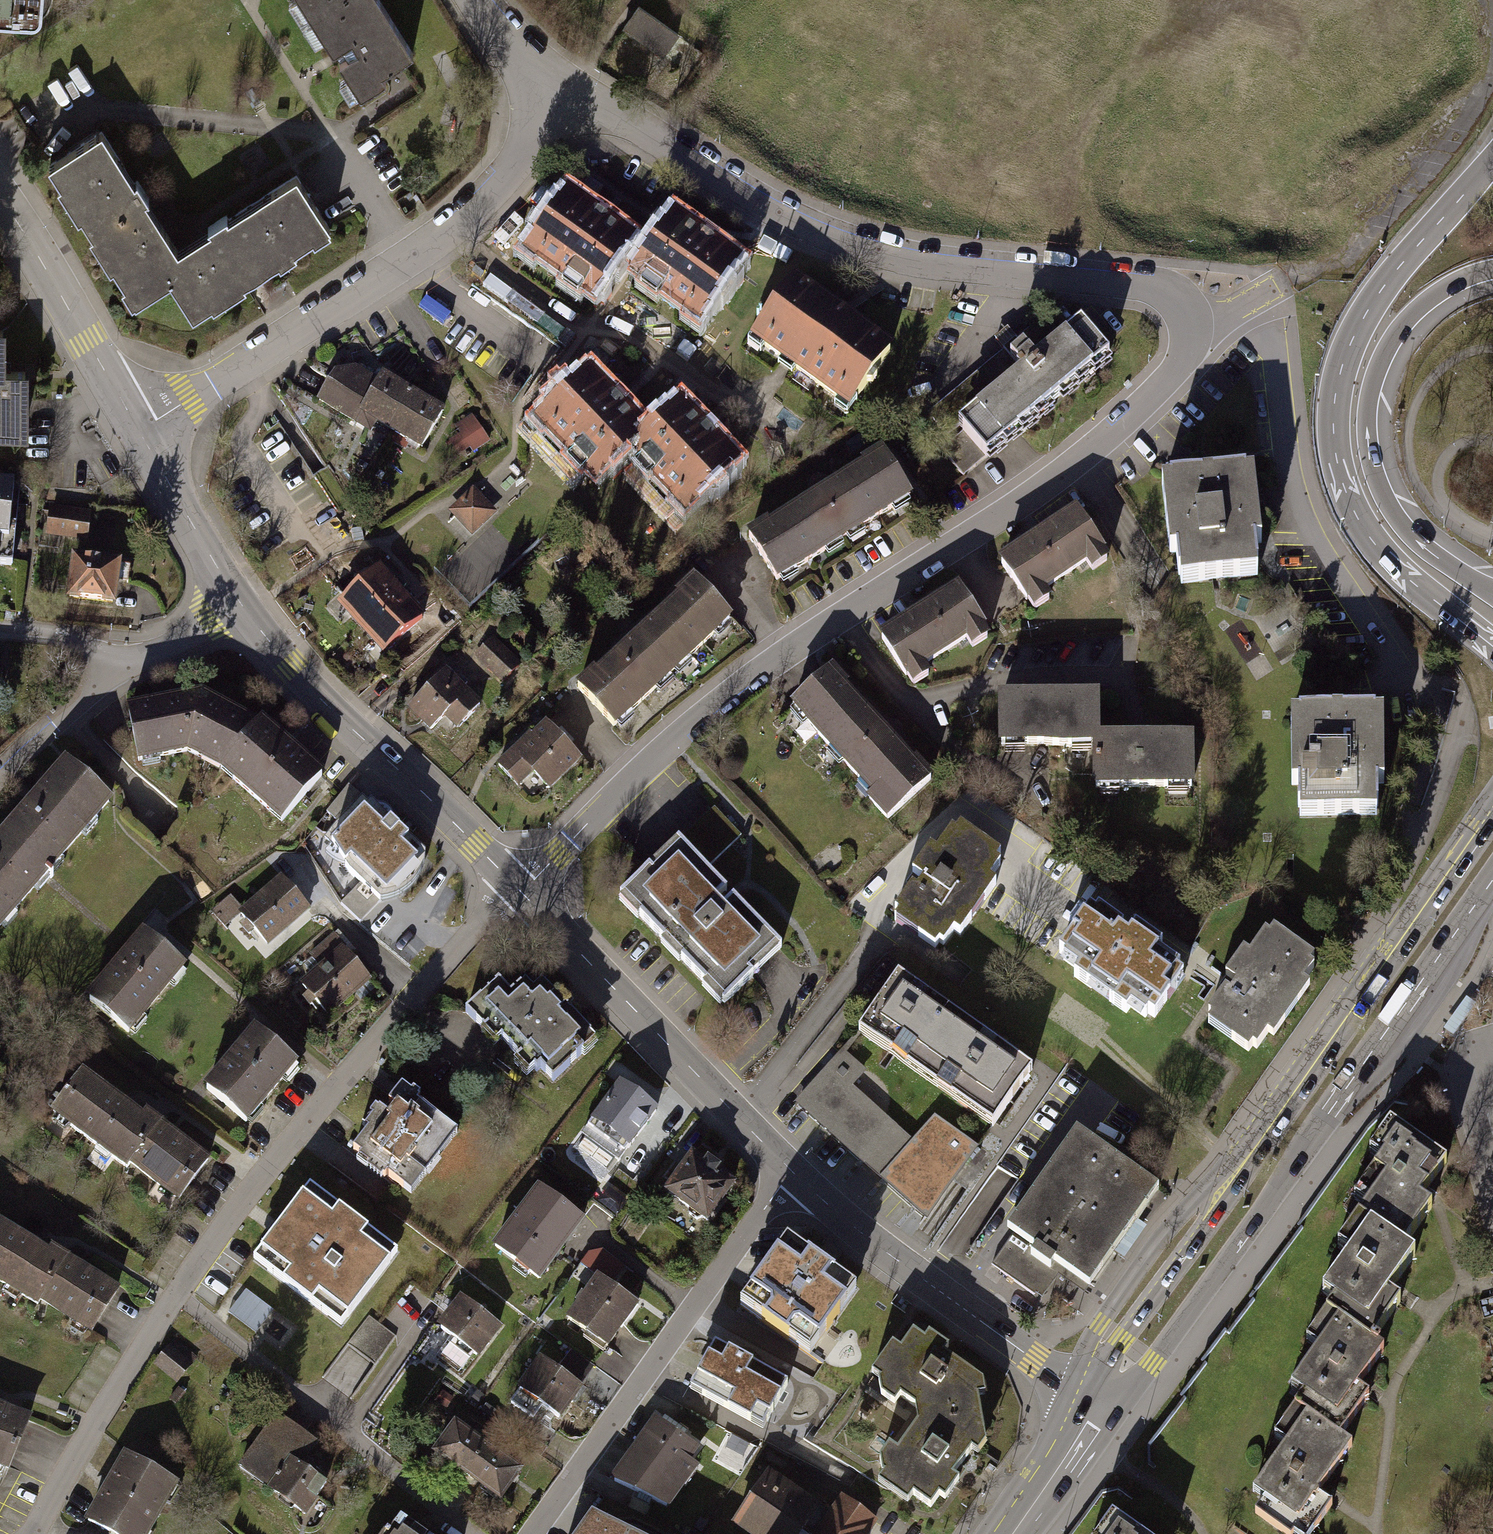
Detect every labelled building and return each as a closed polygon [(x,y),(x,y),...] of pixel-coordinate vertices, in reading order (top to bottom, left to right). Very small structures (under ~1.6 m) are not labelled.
[(40,15),(41,0),(0,0),(0,12),(40,15)] [(297,24),(340,0),(284,0),(297,24)] [(346,109),(416,69),(376,0),(340,0),(297,24),(346,109)] [(680,66),(696,40),(638,6),(623,33),(680,66)] [(105,128),(56,156),(135,294),(178,270),(200,308),(330,234),(298,176),(173,247),(105,128)] [(566,186),(522,250),(563,278),(560,283),(578,295),(581,291),(595,301),(640,236),(566,186)] [(678,216),(630,277),(699,331),(747,270),(678,216)] [(796,282),(753,345),(855,415),(898,353),(796,282)] [(1084,313),(954,417),(994,467),(1125,363),(1084,313)] [(0,331),(0,440),(33,440),(34,374),(7,374),(7,331),(0,331)] [(338,372),(317,410),(360,433),(364,427),(421,458),(443,418),(412,401),(382,385),(377,393),(359,383),(338,372)] [(595,374),(537,431),(600,495),(632,463),(689,521),(744,467),(714,437),(684,407),(656,435),(628,407),(595,374)] [(883,453),(814,498),(847,548),(916,504),(883,453)] [(1262,480),(1167,488),(1175,590),(1271,582),(1262,480)] [(0,483),(0,564),(12,566),(20,485),(0,483)] [(470,495),(447,519),(472,543),(495,519),(470,495)] [(814,498),(746,542),(778,592),(847,548),(814,498)] [(1077,509),(999,561),(1031,608),(1107,551),(1077,509)] [(94,514),(51,512),(50,537),(92,540),(94,514)] [(118,564),(74,558),(69,597),(113,603),(118,564)] [(341,607),(363,633),(405,596),(382,571),(341,607)] [(693,579),(634,635),(680,684),(740,628),(693,579)] [(959,587),(880,638),(909,683),(988,630),(959,587)] [(363,633),(385,658),(427,621),(405,596),(363,633)] [(508,635),(493,653),(525,680),(540,662),(508,635)] [(634,635),(574,691),(620,741),(680,684),(634,635)] [(447,672),(412,710),(454,748),(489,710),(447,672)] [(790,717),(840,771),(883,733),(834,678),(790,717)] [(216,698),(140,713),(151,768),(203,760),(246,778),(298,829),(343,782),(315,756),(282,727),(249,713),(216,698)] [(1050,703),(998,703),(999,758),(1096,757),(1096,796),(1188,795),(1187,741),(1149,742),(1106,742),(1106,702),(1050,703)] [(1393,726),(1300,725),(1299,820),(1392,821),(1393,726)] [(546,726),(500,774),(536,809),(582,761),(546,726)] [(840,771),(889,826),(932,787),(883,733),(840,771)] [(67,765),(4,836),(46,872),(109,801),(67,765)] [(370,802),(332,844),(348,870),(380,898),(395,895),(411,887),(421,872),(424,855),(370,802)] [(682,844),(709,868),(742,832),(716,808),(682,844)] [(945,831),(888,919),(948,958),(1006,870),(945,831)] [(46,872),(4,836),(0,841),(0,925),(46,872)] [(676,854),(623,905),(722,1007),(775,956),(676,854)] [(298,875),(261,910),(295,946),(332,911),(298,875)] [(1095,912),(1059,966),(1154,1029),(1190,976),(1095,912)] [(145,932),(89,1001),(128,1032),(184,963),(145,932)] [(1273,933),(1206,1024),(1257,1061),(1324,969),(1273,933)] [(353,949),(315,985),(349,1021),(387,985),(353,949)] [(524,973),(487,1017),(568,1085),(606,1041),(524,973)] [(899,985),(864,1036),(996,1127),(1031,1076),(899,985)] [(257,1026),(207,1088),(248,1121),(298,1059),(257,1026)] [(795,1107),(866,1168),(899,1131),(853,1092),(867,1076),(841,1054),(795,1107)] [(84,1073),(56,1111),(177,1200),(205,1162),(84,1073)] [(621,1082),(583,1133),(621,1160),(658,1109),(621,1082)] [(412,1094),(374,1149),(434,1190),(472,1135),(412,1094)] [(1328,1295),(1338,1302),(1310,1341),(1323,1350),(1294,1390),(1304,1397),(1275,1437),(1288,1446),(1254,1493),(1266,1502),(1256,1516),(1281,1533),(1312,1533),(1331,1507),(1317,1496),(1352,1447),(1342,1439),(1370,1399),(1359,1391),(1386,1354),(1374,1345),(1403,1304),(1393,1297),(1420,1259),(1405,1248),(1432,1210),(1421,1202),(1449,1163),(1393,1123),(1372,1152),(1384,1161),(1356,1199),(1370,1209),(1343,1248),(1355,1256),(1328,1295)] [(1014,1237),(994,1266),(1043,1301),(1060,1277),(1088,1296),(1164,1190),(1081,1131),(1008,1233),(1014,1237)] [(695,1152),(666,1193),(711,1225),(740,1184),(695,1152)] [(557,1184),(513,1238),(561,1277),(605,1223),(557,1184)] [(313,1187),(255,1261),(343,1329),(401,1255),(313,1187)] [(87,1335),(115,1288),(0,1221),(0,1285),(87,1335)] [(806,1346),(821,1356),(876,1274),(840,1251),(799,1224),(745,1305),(806,1346)] [(608,1284),(622,1262),(598,1246),(584,1268),(608,1284)] [(628,1260),(583,1320),(625,1352),(670,1291),(628,1260)] [(249,1291),(231,1314),(259,1335),(276,1311),(249,1291)] [(478,1297),(455,1327),(494,1357),(517,1327),(478,1297)] [(350,1393),(400,1339),(375,1316),(325,1370),(350,1393)] [(922,1432),(902,1461),(894,1455),(885,1468),(888,1484),(883,1492),(912,1512),(918,1504),(935,1516),(943,1504),(949,1508),(961,1490),(956,1487),(970,1466),(976,1458),(982,1462),(990,1451),(981,1405),(990,1404),(987,1389),(967,1375),(958,1370),(947,1362),(952,1356),(933,1343),(929,1349),(917,1341),(905,1358),(896,1352),(874,1383),(882,1388),(885,1403),(899,1413),(905,1404),(919,1414),(922,1432)] [(793,1387),(721,1348),(697,1392),(768,1431),(793,1387)] [(559,1363),(536,1393),(574,1423),(598,1393),(559,1363)] [(0,1407),(0,1472),(5,1474),(27,1417),(0,1407)] [(293,1413),(261,1455),(304,1488),(336,1446),(293,1413)] [(445,1458),(467,1472),(493,1432),(471,1418),(445,1458)] [(625,1480),(668,1508),(700,1459),(657,1431),(625,1480)] [(467,1472),(490,1487),(516,1447),(493,1432),(467,1472)] [(88,1522),(109,1533),(151,1533),(179,1485),(126,1455),(88,1522)] [(740,1533),(816,1533),(828,1517),(768,1476),(732,1528),(740,1533)] [(879,1524),(841,1498),(828,1517),(816,1533),(872,1533),(879,1524)] [(1112,1513),(1097,1533),(1141,1533),(1112,1513)] [(592,1516),(579,1533),(627,1533),(592,1516)] [(396,1533),(428,1533),(405,1519),(396,1533)]
